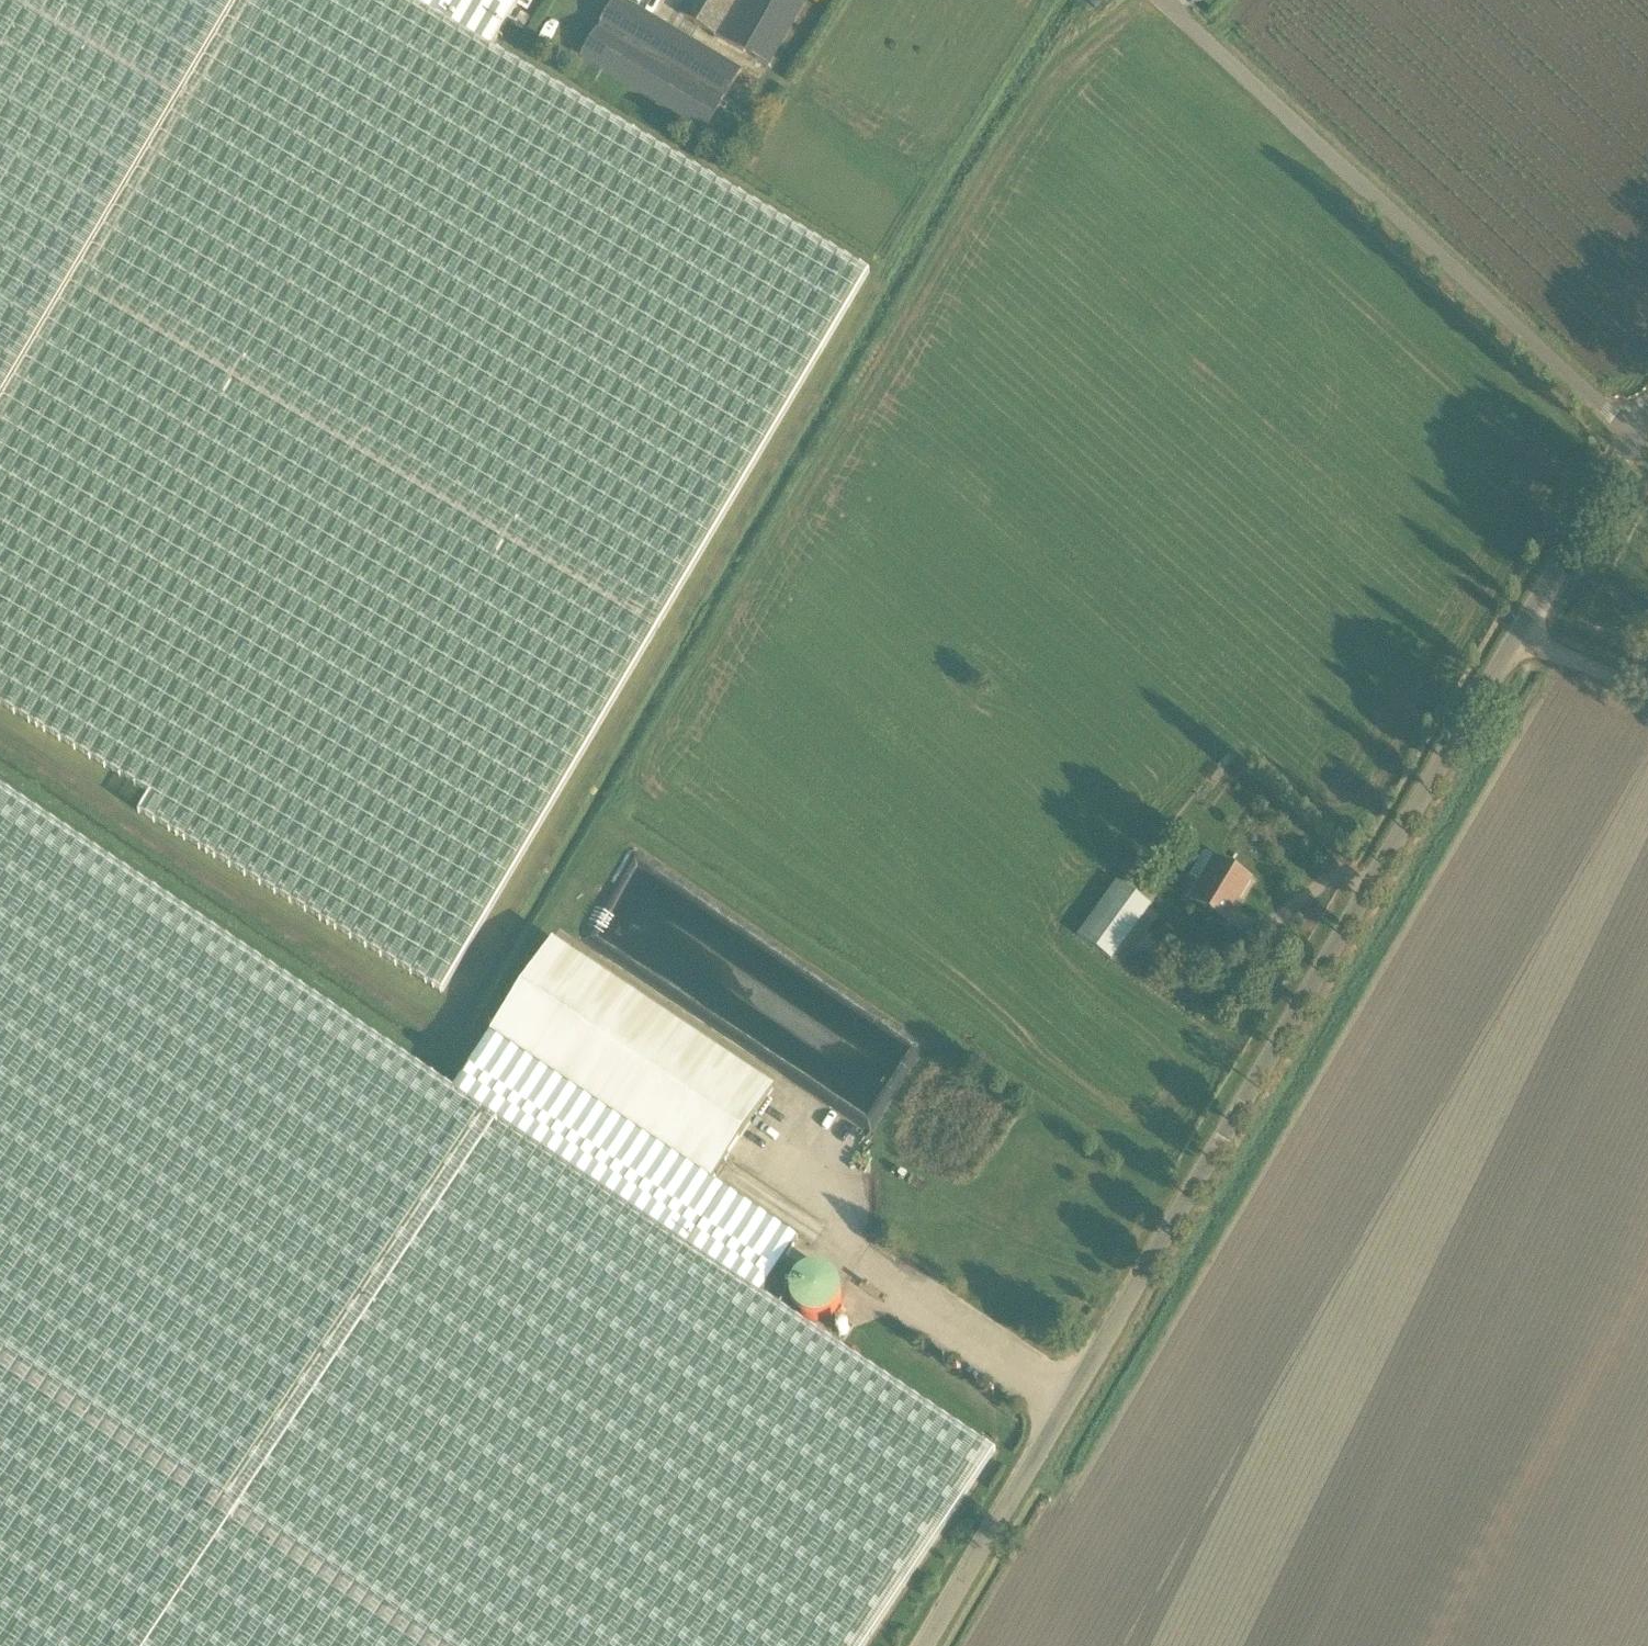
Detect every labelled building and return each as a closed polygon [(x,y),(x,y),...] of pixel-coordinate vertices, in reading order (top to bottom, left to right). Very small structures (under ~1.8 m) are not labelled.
[(150,793),(139,813),(442,993),(867,274),(486,51),(518,0),(0,0),(0,704),(150,793)] [(670,31),(619,0),(617,0),(583,60),(705,134),(741,74),(699,48),(670,31)] [(680,14),(709,32),(770,69),(809,0),(688,0),(680,14)] [(995,1451),(761,1297),(798,1242),(711,1183),(774,1089),(553,942),(454,1091),(0,790),(0,1645),(865,1645),(995,1451)] [(1201,882),(1190,900),(1227,923),(1233,908),(1239,898),(1241,900),(1252,881),(1220,862),(1206,885),(1201,882)] [(1111,961),(1152,906),(1118,881),(1076,936),(1111,961)] [(871,1201),(871,1186),(859,1186),(858,1201),(871,1201)] [(808,1328),(838,1295),(807,1268),(778,1301),(808,1328)]
